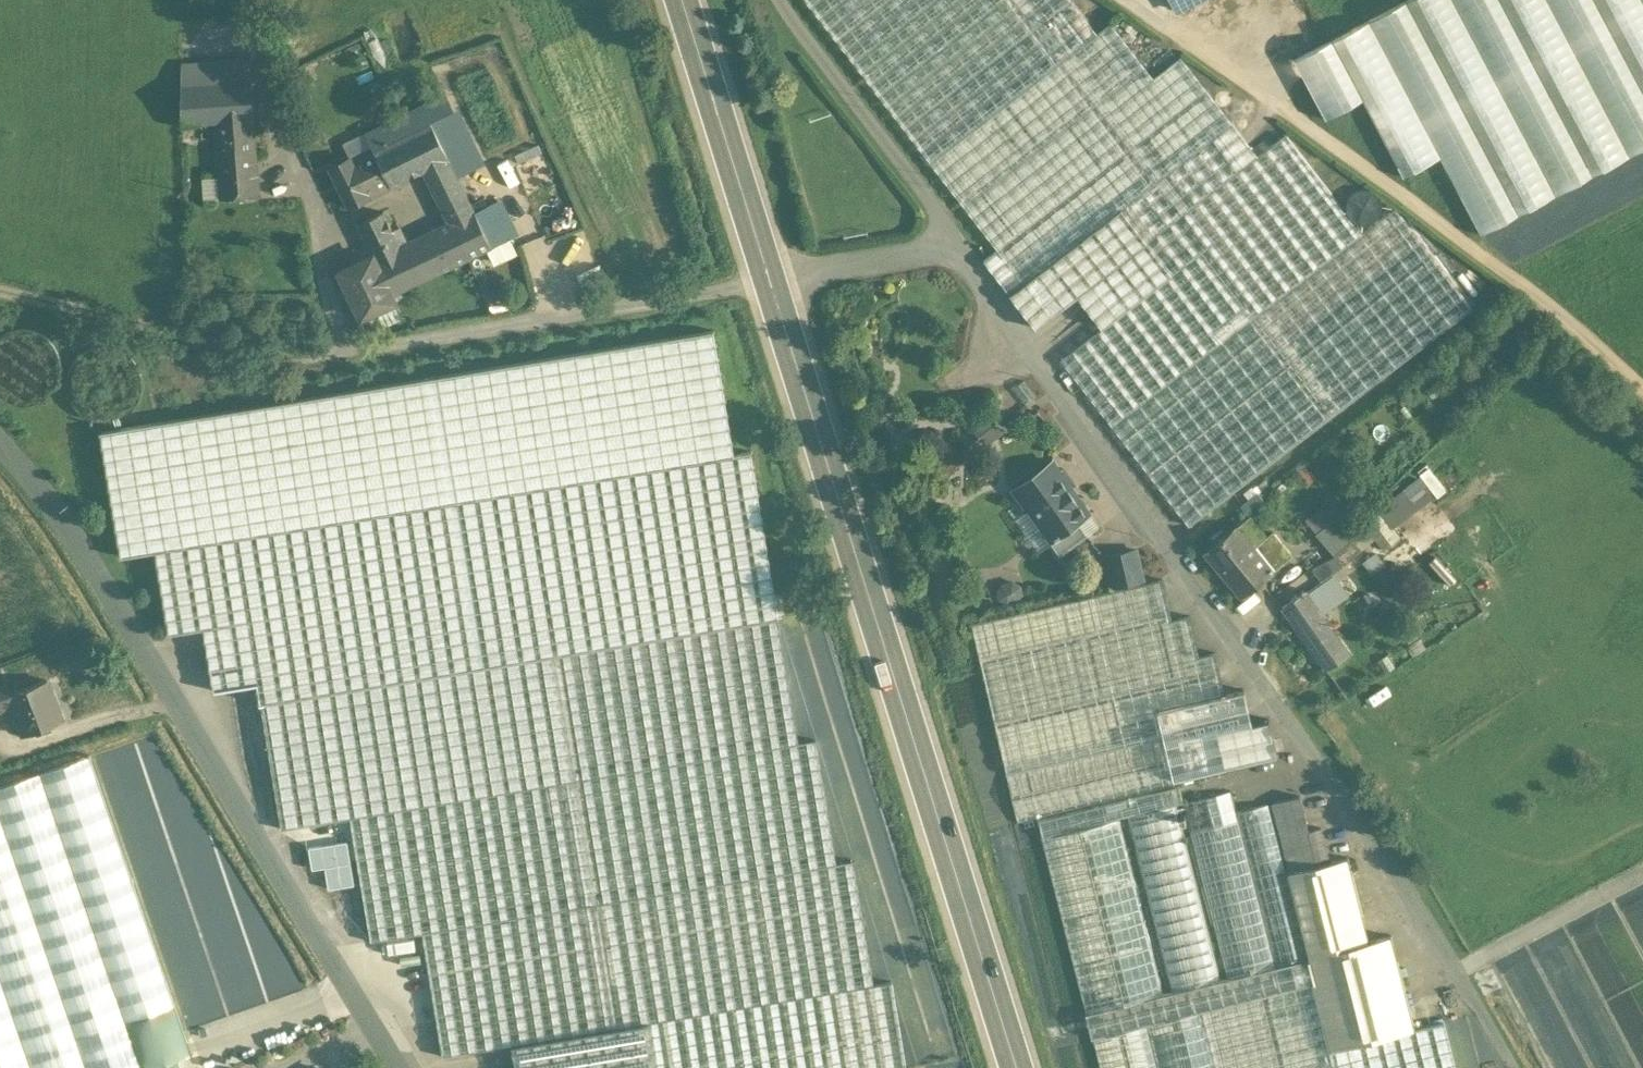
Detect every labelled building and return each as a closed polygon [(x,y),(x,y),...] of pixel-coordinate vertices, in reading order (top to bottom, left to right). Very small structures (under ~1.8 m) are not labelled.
[(1070,0),(806,0),(930,161),(1068,55),(1042,21),(1070,0)] [(1110,22),(1096,33),(1071,0),(1070,0),(1042,21),(1068,55),(930,161),(998,249),(984,260),(1036,328),(1078,296),(1102,327),(1061,359),(1189,525),(1473,307),(1396,207),(1361,233),(1284,134),(1257,155),(1180,56),(1153,77),(1110,22)] [(1470,226),(1642,145),(1642,0),(1380,0),(1282,46),(1316,118),(1357,98),(1394,176),(1437,156),(1470,226)] [(248,59),(182,64),(182,84),(249,79),(248,59)] [(249,79),(182,84),(182,122),(212,120),(252,117),(249,79)] [(424,168),(449,157),(431,120),(453,110),(444,90),(433,95),(434,98),(365,129),(373,147),(390,184),(424,168)] [(431,120),(449,157),(470,147),(453,110),(431,120)] [(252,117),(212,120),(215,165),(257,162),(252,117)] [(373,147),(350,157),(349,154),(330,163),(348,203),(390,184),(373,147)] [(449,157),(424,168),(435,191),(459,180),(449,157)] [(257,162),(215,165),(218,197),(259,194),(257,162)] [(459,180),(435,191),(441,206),(466,195),(459,180)] [(466,195),(441,206),(448,220),(472,209),(466,195)] [(497,198),(472,209),(489,246),(513,235),(497,198)] [(397,244),(373,255),(391,291),(489,246),(472,209),(448,220),(406,240),(397,244)] [(382,211),(358,222),(373,255),(397,244),(390,229),(382,211)] [(399,225),(390,229),(397,244),(406,240),(399,225)] [(373,255),(338,271),(361,316),(395,300),(391,291),(373,255)] [(1481,295),(1467,277),(1461,282),(1475,300),(1481,295)] [(1027,404),(1039,396),(1024,374),(1011,382),(1027,404)] [(1002,430),(990,413),(964,432),(976,449),(1002,430)] [(1086,513),(1050,462),(1013,489),(1026,508),(1031,504),(1052,533),(1054,536),(1077,519),(1086,513)] [(1414,479),(1380,509),(1389,521),(1424,490),(1414,479)] [(1258,495),(1243,507),(1250,516),(1250,515),(1265,504),(1258,495)] [(1316,533),(1341,512),(1330,499),(1306,521),(1316,533)] [(1380,509),(1379,509),(1362,522),(1383,550),(1400,536),(1389,521),(1380,509)] [(1341,512),(1316,533),(1334,555),(1335,555),(1353,539),(1359,533),(1341,512)] [(1235,527),(1206,551),(1242,596),(1272,572),(1253,548),(1265,538),(1267,536),(1250,515),(1250,516),(1236,527),(1235,527)] [(1077,519),(1054,536),(1052,533),(1047,537),(1057,552),(1086,532),(1077,519)] [(1368,543),(1359,533),(1353,539),(1361,549),(1368,543)] [(1253,548),(1272,572),(1284,562),(1265,538),(1253,548)] [(1353,539),(1335,555),(1343,565),(1361,549),(1353,539)] [(1136,549),(1106,556),(1113,586),(1142,579),(1136,549)] [(1162,579),(971,624),(1006,774),(1162,737),(1163,739),(1164,738),(1157,710),(1225,694),(1215,652),(1199,656),(1190,615),(1172,620),(1162,579)] [(998,605),(1002,602),(1004,597),(1005,592),(1003,587),(1000,583),(996,581),(990,580),(985,582),(982,585),(979,589),(979,595),(980,599),(983,603),(988,606),(993,606),(998,605)] [(1349,654),(1321,613),(1333,604),(1320,586),(1308,595),(1305,591),(1304,591),(1302,589),(1300,591),(1301,593),(1282,607),(1326,670),(1349,654)] [(778,618),(261,704),(281,828),(350,817),(371,941),(423,932),(422,931),(836,863),(815,739),(798,742),(778,618)] [(46,679),(10,693),(13,703),(25,734),(62,720),(46,679)] [(0,684),(0,708),(13,703),(10,693),(5,682),(0,684)] [(1247,719),(1235,726),(1227,712),(1203,727),(1211,741),(1206,744),(1216,760),(1229,753),(1238,768),(1240,771),(1269,754),(1247,719)] [(1162,737),(1006,774),(1017,823),(1037,819),(1174,786),(1174,785),(1163,739),(1162,737)] [(1229,753),(1216,760),(1226,775),(1238,768),(1229,753)] [(0,785),(0,1067),(181,1067),(178,1059),(192,1054),(90,754),(0,785)] [(1189,832),(1187,821),(1182,822),(1180,815),(1185,814),(1182,802),(1183,802),(1179,784),(1174,785),(1174,786),(1037,819),(1042,837),(1119,818),(1163,995),(1085,1014),(1091,1038),(1092,1038),(1201,1011),(1312,984),(1306,960),(1276,967),(1227,979),(1189,832)] [(1183,802),(1182,802),(1185,814),(1180,815),(1182,822),(1187,821),(1189,832),(1238,820),(1231,790),(1183,802)] [(1300,795),(1272,802),(1281,837),(1309,830),(1300,795)] [(1269,803),(1241,810),(1281,966),(1306,960),(1309,959),(1287,872),(1269,803)] [(1042,837),(1040,838),(1085,1014),(1163,995),(1119,818),(1042,837)] [(1238,820),(1189,832),(1227,979),(1276,967),(1238,820)] [(1309,830),(1281,837),(1289,872),(1330,862),(1330,861),(1321,827),(1309,830)] [(1289,872),(1287,872),(1309,959),(1306,960),(1312,984),(1329,1050),(1415,1028),(1391,935),(1369,940),(1348,857),(1330,861),(1330,862),(1289,872)] [(836,863),(422,931),(423,932),(443,1056),(512,1044),(649,1022),(839,990),(874,985),(873,984),(853,860),(836,863)] [(891,981),(873,984),(874,985),(839,990),(848,1045),(852,1067),(905,1067),(891,981)] [(1201,1011),(1215,1067),(1333,1067),(1329,1050),(1312,984),(1201,1011)] [(649,1022),(656,1067),(705,1067),(848,1045),(839,990),(649,1022)] [(432,1002),(420,1004),(424,1027),(436,1025),(432,1002)] [(1092,1038),(1099,1067),(1215,1067),(1201,1011),(1092,1038)] [(512,1044),(516,1067),(656,1067),(649,1022),(512,1044)] [(1329,1050),(1333,1067),(1455,1067),(1444,1022),(1415,1029),(1415,1028),(1329,1050)] [(848,1045),(705,1067),(852,1067),(848,1045)]
